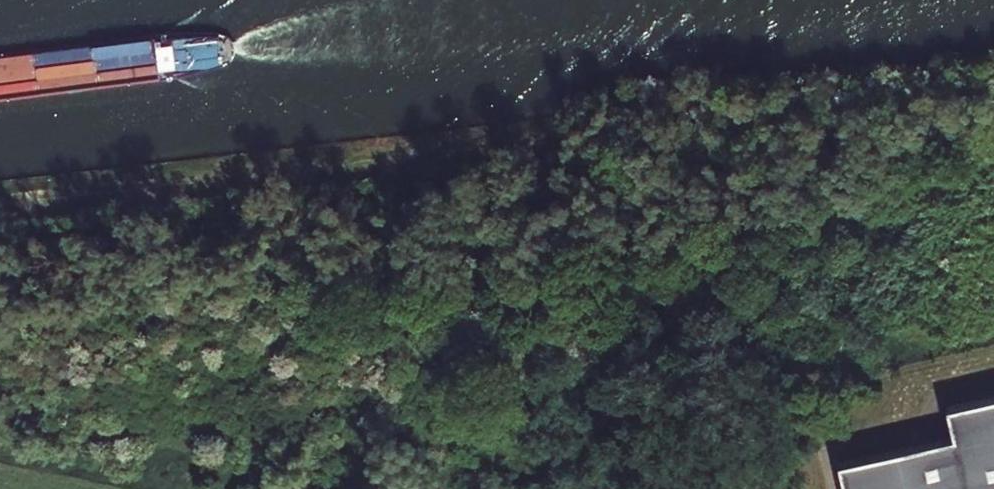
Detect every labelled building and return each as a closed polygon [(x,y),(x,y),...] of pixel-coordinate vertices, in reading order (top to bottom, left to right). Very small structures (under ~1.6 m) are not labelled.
[(946,407),(953,437),(837,464),(843,488),(993,488),(993,396),(946,407)]
